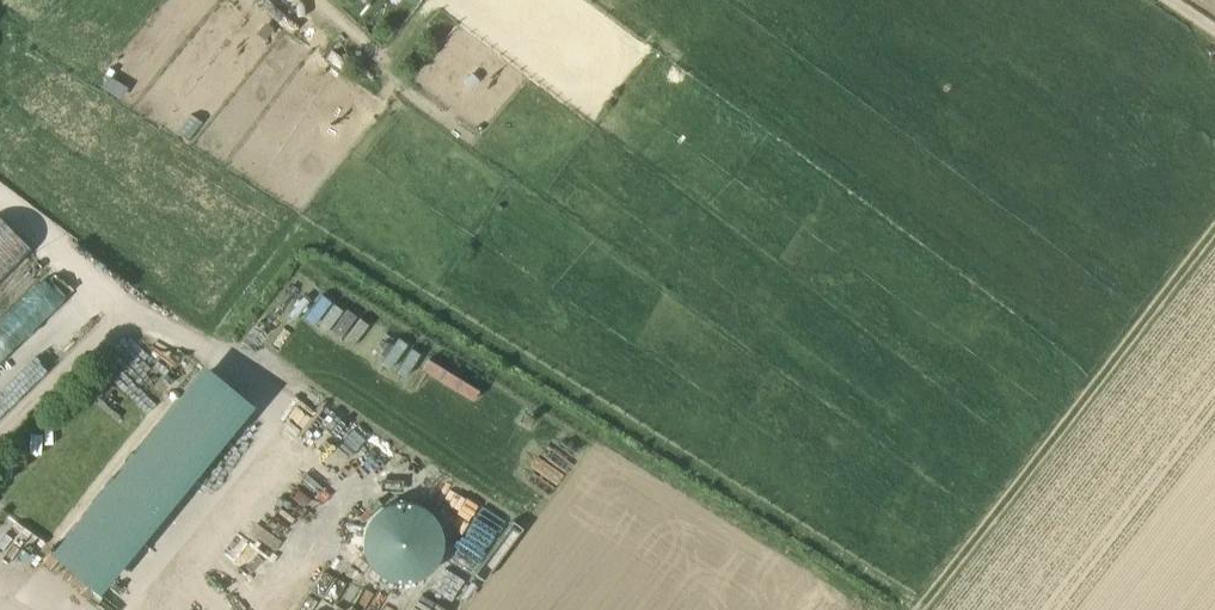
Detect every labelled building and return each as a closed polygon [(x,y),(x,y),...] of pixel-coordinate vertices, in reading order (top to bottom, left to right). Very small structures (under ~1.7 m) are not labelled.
[(32,252),(0,219),(0,283),(32,252)] [(244,403),(205,372),(59,550),(97,582),(244,403)] [(420,506),(402,502),(385,506),(371,518),(365,529),(363,542),(367,558),(381,574),(403,581),(419,577),(433,566),(441,551),(440,528),(431,514),(420,506)] [(349,601),(338,596),(331,609),(344,609),(349,601)]
